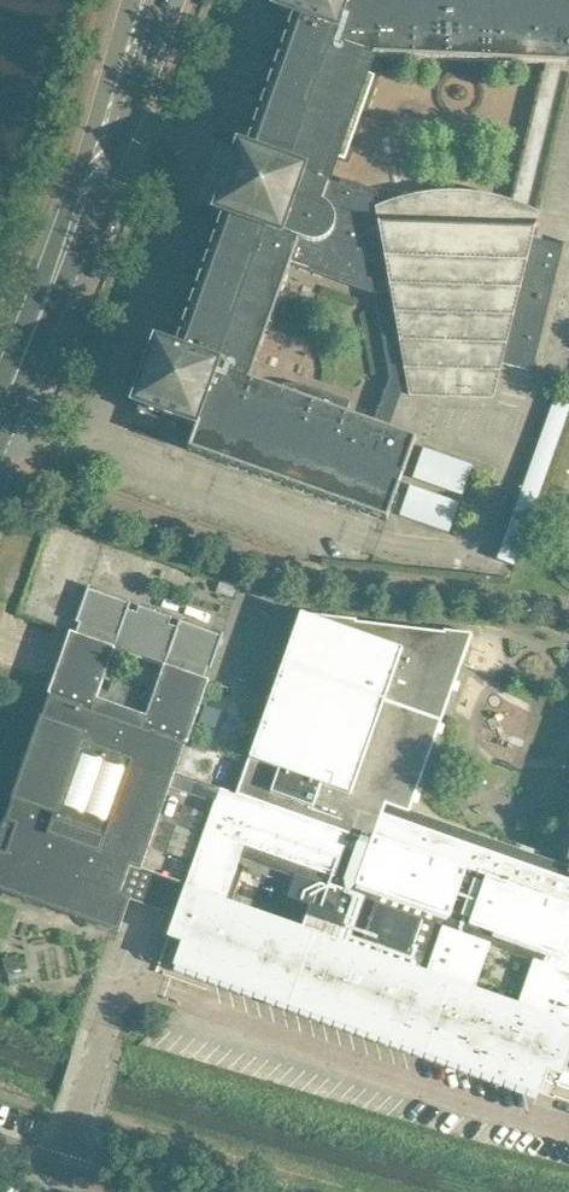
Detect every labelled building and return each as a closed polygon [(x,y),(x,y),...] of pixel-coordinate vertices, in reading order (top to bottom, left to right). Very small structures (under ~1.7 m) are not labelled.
[(531,374),(532,375),(565,242),(563,242),(562,247),(532,239),(536,221),(531,218),(526,216),(562,66),(568,66),(568,0),(278,0),(275,8),(294,15),(245,150),(238,147),(215,211),(223,214),(175,349),(155,342),(134,403),(138,406),(136,413),(161,420),(164,414),(194,424),(194,423),(197,424),(188,450),(387,521),(416,439),(389,430),(403,390),(408,389),(409,395),(493,398),(501,365),(531,372),(531,374)] [(501,539),(519,546),(568,408),(568,384),(558,380),(501,539)] [(405,498),(456,513),(477,442),(426,427),(405,498)] [(238,590),(219,584),(215,594),(234,600),(238,590)] [(175,774),(185,746),(184,746),(207,681),(204,680),(208,669),(211,670),(224,634),(222,634),(221,635),(180,621),(177,628),(170,625),(172,618),(139,607),(136,613),(128,611),(131,604),(90,589),(90,587),(88,587),(76,623),(79,624),(75,635),(72,634),(5,823),(16,827),(6,855),(0,853),(0,892),(119,933),(131,899),(121,895),(130,868),(140,871),(170,788),(193,796),(198,782),(175,774)] [(564,866),(409,811),(471,634),(444,630),(444,632),(357,622),(357,620),(300,613),(300,614),(235,795),(198,782),(193,796),(215,804),(168,938),(182,943),(174,966),(540,1095),(544,1083),(568,1092),(568,852),(564,866)]
